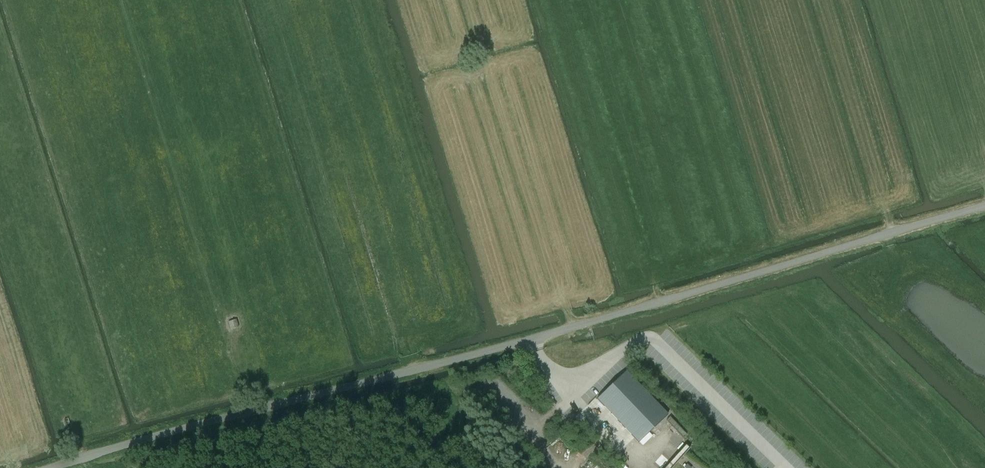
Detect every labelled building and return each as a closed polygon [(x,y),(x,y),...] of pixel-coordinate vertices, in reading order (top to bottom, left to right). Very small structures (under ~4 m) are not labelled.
[(229,329),(239,327),(237,319),(228,320),(229,329)] [(405,340),(396,343),(399,351),(408,348),(405,340)] [(639,442),(668,415),(626,371),(597,399),(639,442)]
